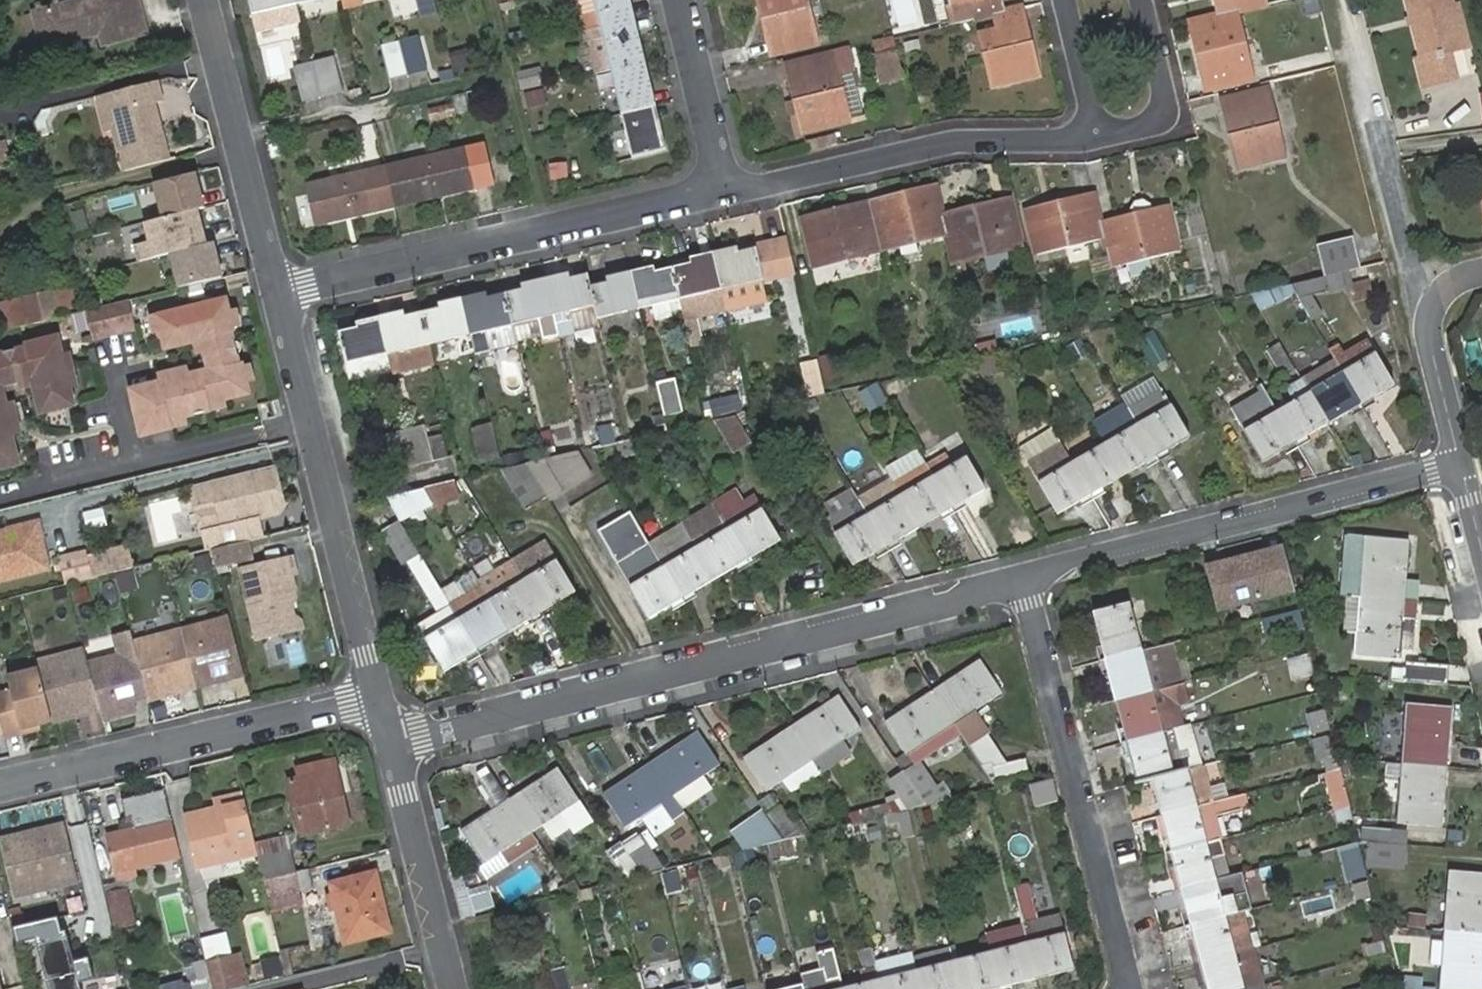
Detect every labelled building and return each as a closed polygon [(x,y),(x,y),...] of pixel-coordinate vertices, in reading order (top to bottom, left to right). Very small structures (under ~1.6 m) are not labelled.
[(85,4),(73,7),(68,4),(36,12),(41,35),(56,44),(102,32),(105,44),(148,34),(139,0),(87,0),(85,4)] [(297,6),(296,0),(250,0),(254,17),(297,6)] [(345,10),(362,7),(360,0),(342,0),(345,10)] [(629,0),(593,0),(596,12),(578,16),(581,31),(599,26),(627,19),(623,3),(629,2),(629,0)] [(806,0),(757,0),(759,6),(765,4),(768,17),(761,20),(770,54),(817,43),(806,0)] [(974,17),(992,13),(1001,11),(998,0),(951,0),(954,10),(971,5),(974,17)] [(1219,15),(1235,10),(1264,3),(1263,0),(1216,0),(1219,15)] [(1413,26),(1420,58),(1416,59),(1422,86),(1448,80),(1442,52),(1451,50),(1462,47),(1453,6),(1451,0),(1406,0),(1410,16),(1413,26)] [(623,3),(627,19),(634,18),(629,2),(623,3)] [(765,4),(759,6),(761,20),(768,17),(765,4)] [(1458,4),(1453,6),(1462,47),(1470,45),(1458,4)] [(1001,11),(992,13),(997,31),(979,36),(991,85),(1037,75),(1033,57),(1026,59),(1023,47),(1030,44),(1021,7),(1001,11)] [(1219,15),(1190,22),(1195,40),(1200,39),(1205,52),(1199,55),(1208,89),(1252,77),(1235,10),(1219,15)] [(634,18),(627,19),(631,36),(638,36),(634,18)] [(627,19),(599,26),(610,70),(644,61),(638,36),(631,36),(627,19)] [(599,26),(581,31),(592,74),(610,70),(599,26)] [(399,42),(407,74),(428,70),(419,37),(399,42)] [(1195,40),(1199,55),(1205,52),(1200,39),(1195,40)] [(390,79),(407,74),(399,42),(383,46),(390,79)] [(1033,57),(1030,44),(1023,47),(1026,59),(1033,57)] [(456,68),(477,63),(472,49),(452,54),(456,68)] [(1457,77),(1451,50),(1442,52),(1448,80),(1457,77)] [(882,81),(904,77),(898,52),(877,57),(882,81)] [(794,101),(798,114),(802,132),(863,117),(846,53),(787,67),(794,101)] [(311,63),(319,96),(342,91),(333,58),(311,63)] [(651,87),(644,61),(610,70),(620,113),(648,106),(644,88),(651,87)] [(304,100),(319,96),(311,63),(296,67),(304,100)] [(513,75),(524,109),(546,102),(534,68),(513,75)] [(164,102),(158,82),(98,97),(107,132),(115,130),(125,170),(169,160),(155,104),(164,102)] [(644,88),(648,106),(655,104),(651,87),(644,88)] [(1223,101),(1229,130),(1237,128),(1240,142),(1233,144),(1239,166),(1284,156),(1267,91),(1223,101)] [(788,116),(798,114),(794,101),(784,103),(788,116)] [(432,122),(456,117),(452,104),(429,109),(432,122)] [(655,104),(648,106),(653,124),(659,122),(655,104)] [(648,106),(620,113),(631,159),(666,150),(659,122),(653,124),(648,106)] [(1237,128),(1229,130),(1233,144),(1240,142),(1237,128)] [(805,142),(808,152),(819,150),(816,139),(805,142)] [(463,151),(384,171),(392,203),(413,198),(416,203),(438,197),(437,191),(453,187),(454,193),(473,188),(463,151)] [(565,161),(545,163),(547,181),(567,178),(565,161)] [(392,203),(384,171),(309,189),(318,226),(337,222),(335,215),(351,211),(353,218),(376,212),(374,207),(392,203)] [(196,173),(155,183),(164,219),(197,210),(205,208),(196,173)] [(438,197),(454,193),(453,187),(437,191),(438,197)] [(903,196),(868,204),(880,250),(946,234),(947,234),(943,217),(936,188),(916,192),(918,197),(905,200),(903,196)] [(1100,222),(1094,193),(1062,200),(1063,205),(1048,209),(1046,205),(1028,209),(1039,255),(1104,239),(1100,222)] [(1132,214),(1133,219),(1148,215),(1147,211),(1151,210),(1150,204),(1142,199),(1130,202),(1126,211),(1127,215),(1132,214)] [(1062,200),(1046,205),(1048,209),(1063,205),(1062,200)] [(947,234),(946,234),(953,264),(1021,248),(1010,202),(943,217),(947,234)] [(880,250),(868,204),(839,210),(841,216),(823,220),(822,215),(804,219),(814,265),(880,250)] [(1127,215),(1100,222),(1104,239),(1106,249),(1122,245),(1127,264),(1176,252),(1165,207),(1151,210),(1147,211),(1148,215),(1133,219),(1132,214),(1127,215)] [(171,255),(206,246),(197,210),(164,219),(146,224),(151,244),(136,247),(140,262),(171,255)] [(839,210),(822,215),(823,220),(841,216),(839,210)] [(337,222),(353,218),(351,211),(335,215),(337,222)] [(1316,245),(1324,278),(1342,273),(1360,269),(1353,237),(1316,245)] [(795,275),(787,242),(753,249),(738,253),(737,248),(724,251),(726,256),(715,258),(722,291),(726,310),(765,301),(760,283),(795,275)] [(179,289),(222,279),(213,244),(206,246),(171,255),(179,289)] [(704,261),(702,256),(690,258),(691,264),(672,268),(680,301),(684,319),(726,310),(722,291),(715,258),(704,261)] [(672,268),(654,272),(653,266),(641,269),(642,275),(631,277),(639,310),(680,301),(672,268)] [(559,336),(599,327),(598,319),(595,308),(591,286),(588,274),(571,278),(570,273),(557,276),(558,281),(547,284),(559,336)] [(1291,285),(1300,299),(1314,295),(1324,294),(1330,310),(1347,301),(1342,289),(1346,289),(1342,273),(1324,278),(1291,285)] [(598,319),(639,310),(631,277),(621,279),(620,274),(607,277),(609,282),(591,286),(595,308),(598,319)] [(86,285),(91,309),(107,306),(104,293),(102,281),(86,285)] [(516,345),(559,336),(547,284),(535,287),(534,282),(521,284),(522,290),(505,294),(512,327),(516,345)] [(1372,283),(1350,287),(1354,303),(1375,298),(1372,283)] [(127,288),(104,293),(107,306),(127,301),(130,301),(127,288)] [(12,328),(60,317),(54,290),(6,302),(12,328)] [(487,333),(512,327),(505,294),(488,298),(487,293),(474,296),(475,301),(463,304),(471,336),(476,354),(491,351),(487,333)] [(1300,299),(1311,319),(1323,312),(1314,295),(1300,299)] [(91,309),(90,310),(83,311),(91,340),(134,329),(127,301),(107,306),(91,309)] [(471,336),(463,304),(451,307),(450,302),(438,304),(439,309),(420,314),(428,347),(471,336)] [(208,403),(221,399),(247,393),(244,383),(241,370),(240,366),(237,367),(228,336),(233,334),(232,330),(229,316),(225,303),(156,320),(159,332),(164,351),(191,343),(200,341),(203,354),(206,364),(199,366),(202,373),(198,374),(200,381),(160,393),(158,384),(129,392),(140,436),(170,428),(168,421),(183,417),(210,411),(208,403)] [(428,347),(420,314),(406,317),(405,312),(392,315),(393,321),(381,323),(393,372),(432,363),(428,347)] [(235,314),(229,316),(232,330),(239,328),(235,314)] [(392,315),(380,318),(381,323),(393,321),(392,315)] [(1002,319),(1003,336),(1036,334),(1035,317),(1002,319)] [(380,318),(368,321),(370,326),(381,323),(380,318)] [(693,318),(681,321),(687,345),(699,342),(693,318)] [(153,333),(159,332),(156,320),(149,321),(153,333)] [(351,382),(393,372),(381,323),(370,326),(368,321),(356,324),(357,329),(339,334),(351,382)] [(1169,360),(1154,332),(1140,341),(1155,368),(1169,360)] [(11,382),(10,376),(19,374),(28,371),(30,379),(37,410),(70,402),(66,384),(58,353),(53,333),(20,340),(22,344),(0,349),(0,385),(11,382)] [(194,357),(203,354),(200,341),(191,343),(194,357)] [(1283,378),(1297,371),(1280,343),(1267,352),(1283,378)] [(1333,356),(1361,406),(1395,386),(1370,343),(1346,357),(1340,348),(1331,353),(1333,356)] [(1290,353),(1303,376),(1315,368),(1302,346),(1290,353)] [(65,352),(58,353),(66,384),(72,382),(65,352)] [(837,380),(831,354),(820,356),(827,382),(837,380)] [(1329,425),(1361,406),(1333,356),(1323,362),(1326,367),(1302,380),(1329,425)] [(993,357),(976,364),(982,378),(999,372),(993,357)] [(817,388),(811,363),(801,365),(807,390),(817,388)] [(247,368),(241,370),(244,383),(251,381),(247,368)] [(156,376),(158,384),(160,393),(200,381),(198,374),(188,378),(185,369),(156,376)] [(20,383),(30,379),(28,371),(19,374),(20,383)] [(880,381),(883,397),(899,394),(897,378),(880,381)] [(1296,443),(1329,425),(1302,380),(1287,388),(1296,401),(1278,410),(1296,443)] [(665,414),(666,417),(682,413),(674,381),(658,385),(665,414)] [(1265,389),(1262,384),(1256,387),(1259,393),(1265,389)] [(876,387),(861,395),(869,408),(883,400),(876,387)] [(1278,410),(1265,389),(1259,393),(1231,409),(1263,463),(1296,443),(1278,410)] [(1138,424),(1157,456),(1189,437),(1162,391),(1130,410),(1138,424)] [(0,395),(0,431),(1,434),(9,431),(18,428),(11,401),(2,404),(0,395)] [(224,408),(221,399),(208,403),(210,411),(224,408)] [(667,430),(669,430),(666,417),(665,414),(652,417),(655,433),(667,430)] [(713,420),(733,453),(750,442),(734,415),(713,420)] [(186,424),(183,417),(168,421),(170,428),(186,424)] [(1124,476),(1157,456),(1138,424),(1105,444),(1124,476)] [(479,465),(501,459),(493,426),(472,432),(479,465)] [(598,442),(600,447),(615,443),(611,426),(596,427),(598,442)] [(416,467),(435,463),(426,427),(407,431),(416,467)] [(585,429),(589,444),(598,442),(596,427),(585,429)] [(1051,454),(1063,447),(1053,429),(1041,436),(1020,447),(1030,465),(1051,454)] [(16,460),(9,431),(1,434),(0,431),(0,465),(16,460)] [(396,472),(416,467),(407,431),(387,436),(396,472)] [(541,434),(547,455),(555,453),(550,431),(541,434)] [(633,439),(625,441),(617,443),(620,454),(639,450),(633,439)] [(1091,494),(1124,476),(1105,444),(1073,462),(1091,494)] [(1058,513),(1091,494),(1073,462),(1063,447),(1051,454),(1030,465),(1058,513)] [(928,466),(920,451),(885,470),(893,483),(901,496),(916,487),(910,476),(928,466)] [(582,477),(570,454),(553,458),(568,485),(582,477)] [(928,466),(953,508),(984,489),(966,458),(953,465),(948,455),(928,466)] [(553,458),(542,460),(528,464),(548,497),(568,485),(553,458)] [(528,464),(504,469),(503,470),(528,509),(548,497),(528,464)] [(272,465),(211,480),(215,500),(194,505),(200,530),(258,516),(258,512),(263,511),(268,513),(277,511),(282,503),(272,465)] [(351,483),(360,481),(357,465),(350,466),(352,477),(350,477),(351,483)] [(919,528),(953,508),(928,466),(910,476),(916,487),(901,496),(919,528)] [(893,483),(878,491),(885,505),(901,496),(893,483)] [(425,488),(386,496),(400,520),(435,505),(425,488)] [(721,518),(747,561),(781,541),(763,509),(754,515),(738,490),(713,506),(721,518)] [(854,566),(886,546),(860,501),(853,490),(825,507),(840,532),(835,535),(854,566)] [(886,546),(919,528),(901,496),(885,505),(878,491),(860,501),(886,546)] [(153,543),(175,541),(172,502),(150,503),(153,543)] [(715,580),(747,561),(721,518),(713,506),(712,504),(682,522),(683,524),(690,537),(715,580)] [(106,508),(84,513),(89,532),(110,527),(106,508)] [(402,566),(421,555),(400,520),(381,531),(386,539),(402,566)] [(0,532),(0,581),(47,569),(39,540),(42,539),(38,522),(5,529),(6,531),(0,532)] [(682,599),(715,580),(690,537),(683,524),(649,545),(663,568),(682,599)] [(631,587),(663,568),(649,545),(639,528),(607,547),(631,587)] [(1379,598),(1399,600),(1400,582),(1406,583),(1410,541),(1345,535),(1344,554),(1346,554),(1344,596),(1346,596),(1360,597),(1379,598)] [(395,569),(402,566),(386,539),(380,543),(395,569)] [(93,553),(100,578),(139,567),(132,542),(93,553)] [(514,565),(523,581),(555,562),(546,546),(514,565)] [(66,586),(91,580),(84,551),(59,557),(66,586)] [(1245,557),(1257,601),(1294,591),(1285,557),(1268,561),(1266,552),(1245,557)] [(1245,557),(1225,563),(1227,572),(1210,577),(1219,611),(1257,601),(1245,557)] [(292,559),(240,573),(258,642),(297,632),(290,603),(287,601),(285,596),(294,593),(296,593),(291,577),(296,575),(292,559)] [(523,581),(542,612),(574,594),(555,562),(523,581)] [(650,619),(682,599),(663,568),(631,587),(650,619)] [(459,580),(441,590),(451,606),(468,596),(459,580)] [(510,632),(542,612),(523,581),(491,600),(510,632)] [(477,651),(510,632),(491,600),(483,587),(468,596),(451,606),(452,608),(477,651)] [(303,631),(294,593),(285,596),(287,601),(290,603),(297,632),(303,631)] [(1358,632),(1360,597),(1346,596),(1344,631),(1358,632)] [(1404,618),(1405,600),(1399,600),(1379,598),(1360,597),(1358,632),(1356,655),(1400,659),(1400,650),(1413,650),(1416,618),(1404,618)] [(1416,618),(1417,601),(1405,600),(1404,618),(1416,618)] [(1093,613),(1105,660),(1120,657),(1143,651),(1130,604),(1093,613)] [(445,670),(477,651),(452,608),(419,628),(445,670)] [(1299,611),(1282,615),(1286,630),(1303,626),(1299,611)] [(180,630),(195,688),(243,676),(228,618),(180,630)] [(180,630),(132,642),(147,699),(195,688),(180,630)] [(118,656),(87,663),(99,711),(101,721),(135,712),(133,702),(147,699),(132,642),(130,631),(113,636),(118,656)] [(1105,660),(1115,701),(1129,698),(1153,692),(1146,667),(1166,662),(1163,646),(1143,651),(1120,657),(1105,660)] [(83,650),(35,663),(37,671),(51,723),(73,717),(77,711),(83,710),(84,715),(99,711),(87,663),(83,650)] [(1310,651),(1287,657),(1292,679),(1315,673),(1310,651)] [(943,707),(951,720),(981,699),(985,705),(1002,693),(979,659),(932,690),(943,707)] [(1408,667),(1407,679),(1446,682),(1448,666),(1409,662),(1408,667)] [(1407,679),(1408,667),(1394,665),(1394,679),(1407,679)] [(5,738),(6,742),(42,733),(40,726),(51,723),(37,671),(8,678),(11,691),(0,694),(0,739),(5,738)] [(913,766),(961,735),(955,725),(951,720),(943,707),(932,690),(885,722),(905,753),(913,766)] [(1115,701),(1125,741),(1142,737),(1163,732),(1153,692),(1129,698),(1115,701)] [(839,696),(791,727),(804,747),(820,773),(849,754),(841,741),(859,729),(839,696)] [(951,720),(955,725),(974,713),(985,705),(981,699),(951,720)] [(1443,749),(1448,750),(1452,708),(1407,704),(1406,728),(1410,728),(1409,765),(1416,765),(1439,767),(1442,767),(1443,749)] [(1330,730),(1324,707),(1307,711),(1313,734),(1330,730)] [(955,725),(973,753),(992,741),(986,733),(974,713),(955,725)] [(1142,737),(1125,741),(1136,784),(1152,779),(1170,775),(1201,767),(1190,724),(1163,732),(1142,737)] [(804,747),(791,727),(744,758),(766,790),(782,779),(791,794),(821,775),(820,773),(804,747)] [(697,731),(651,762),(663,780),(670,791),(701,770),(706,775),(720,765),(697,731)] [(1318,760),(1337,755),(1332,735),(1312,740),(1318,760)] [(973,753),(981,766),(992,763),(993,767),(1007,763),(992,741),(973,753)] [(905,753),(895,760),(903,771),(905,776),(916,770),(913,766),(905,753)] [(991,781),(992,784),(1029,774),(1025,758),(1007,763),(993,767),(992,763),(981,766),(991,781)] [(296,768),(298,779),(335,770),(332,759),(296,768)] [(1355,760),(1338,759),(1340,769),(1341,769),(1348,796),(1362,792),(1355,760)] [(663,780),(651,762),(603,795),(625,828),(644,815),(655,832),(684,813),(674,797),(670,791),(663,780)] [(1437,786),(1439,767),(1416,765),(1409,765),(1403,764),(1386,763),(1384,798),(1401,800),(1400,823),(1443,827),(1446,787),(1437,786)] [(1209,788),(1203,766),(1201,767),(1170,775),(1152,779),(1161,815),(1183,810),(1228,798),(1225,784),(1209,788)] [(1446,787),(1447,768),(1442,767),(1439,767),(1437,786),(1446,787)] [(529,796),(514,806),(520,816),(532,833),(578,802),(556,768),(525,789),(529,796)] [(925,805),(995,788),(992,784),(991,781),(950,792),(944,782),(932,789),(917,768),(916,770),(905,776),(916,791),(925,805)] [(1332,811),(1350,806),(1348,796),(1341,769),(1340,769),(1323,774),(1332,811)] [(335,770),(298,779),(288,781),(301,834),(348,824),(335,770)] [(701,770),(670,791),(674,797),(706,775),(701,770)] [(910,809),(916,808),(925,805),(916,791),(905,776),(903,771),(891,780),(910,809)] [(1036,807),(1057,802),(1052,780),(1030,785),(1036,807)] [(525,789),(510,799),(514,806),(529,796),(525,789)] [(163,790),(120,800),(126,823),(132,822),(134,831),(108,837),(116,871),(135,867),(179,857),(163,790)] [(766,790),(755,797),(764,810),(767,815),(778,808),(766,790)] [(215,810),(244,803),(241,792),(212,800),(215,810)] [(1161,815),(1171,853),(1191,847),(1220,840),(1222,839),(1215,815),(1247,807),(1243,794),(1228,798),(1183,810),(1161,815)] [(514,806),(510,799),(494,809),(499,816),(514,806)] [(199,867),(255,854),(254,843),(244,803),(215,810),(186,817),(199,867)] [(776,829),(784,841),(802,836),(782,805),(778,808),(767,815),(776,829)] [(520,816),(514,806),(499,816),(494,809),(463,831),(484,864),(501,853),(532,833),(520,816)] [(766,845),(768,844),(784,841),(776,829),(767,815),(764,810),(750,820),(766,845)] [(897,816),(902,838),(914,835),(909,813),(897,816)] [(1352,815),(1355,825),(1389,829),(1389,819),(1352,815)] [(1384,843),(1406,844),(1407,831),(1389,829),(1355,825),(1359,842),(1370,842),(1384,843)] [(646,831),(639,836),(661,869),(670,867),(646,831)] [(538,843),(532,833),(501,853),(508,862),(538,843)] [(255,854),(257,857),(290,849),(287,835),(254,843),(255,854)] [(639,836),(623,846),(632,859),(641,875),(650,872),(661,869),(639,836)] [(1171,853),(1181,890),(1196,886),(1216,881),(1230,877),(1220,840),(1191,847),(1171,853)] [(7,856),(16,895),(75,881),(66,842),(7,856)] [(1405,867),(1406,844),(1384,843),(1370,842),(1368,865),(1405,867)] [(623,846),(621,843),(606,852),(623,880),(641,875),(632,859),(623,846)] [(1348,846),(1350,856),(1360,853),(1357,844),(1348,846)] [(262,880),(295,872),(290,849),(257,857),(262,880)] [(135,867),(116,871),(118,881),(137,877),(135,867)] [(313,888),(309,869),(295,872),(262,880),(270,912),(301,904),(298,892),(313,888)] [(327,895),(330,911),(337,910),(345,943),(389,932),(374,872),(331,883),(333,893),(327,895)] [(1481,934),(1481,921),(1481,874),(1450,872),(1446,931),(1463,932),(1481,934)] [(1196,886),(1181,890),(1190,926),(1208,921),(1252,910),(1247,893),(1242,894),(1238,875),(1230,877),(1216,881),(1196,886)] [(1352,886),(1356,900),(1370,897),(1367,883),(1352,886)] [(1032,959),(1037,979),(1074,969),(1061,915),(1038,920),(1029,885),(1014,889),(1028,942),(1032,959)] [(106,893),(115,929),(134,924),(126,889),(106,893)] [(487,890),(469,895),(473,912),(492,907),(487,890)] [(1190,926),(1200,963),(1216,959),(1235,954),(1251,949),(1252,949),(1248,934),(1257,932),(1252,910),(1208,921),(1190,926)] [(1410,914),(1409,926),(1426,927),(1427,916),(1410,914)] [(15,929),(19,944),(34,940),(47,988),(79,988),(60,917),(15,929)] [(1382,929),(1384,936),(1433,939),(1434,933),(1382,929)] [(1481,934),(1463,932),(1446,931),(1441,988),(1481,988),(1481,951),(1480,951),(1481,934)] [(209,959),(234,952),(228,932),(204,938),(209,959)] [(1248,934),(1252,949),(1261,947),(1257,932),(1248,934)] [(999,988),(1037,979),(1032,959),(1028,942),(990,952),(994,968),(999,988)] [(1367,946),(1369,954),(1384,950),(1382,942),(1367,946)] [(921,988),(917,971),(892,977),(884,945),(872,948),(877,967),(881,980),(883,988),(921,988)] [(865,970),(877,967),(872,948),(861,951),(865,970)] [(1200,963),(1206,988),(1248,988),(1259,986),(1261,986),(1251,949),(1235,954),(1216,959),(1200,963)] [(816,953),(823,980),(838,977),(830,950),(816,953)] [(958,979),(954,961),(951,950),(914,958),(917,971),(921,988),(960,988),(958,979)] [(999,988),(994,968),(990,952),(954,961),(958,979),(960,988),(995,988),(999,988)] [(232,957),(238,988),(246,987),(238,956),(232,957)] [(211,988),(238,988),(232,957),(205,964),(211,988)] [(158,988),(211,988),(205,964),(205,960),(192,963),(196,979),(158,988)] [(868,982),(881,980),(877,967),(865,970),(868,982)] [(564,968),(552,972),(556,988),(569,988),(564,968)] [(640,975),(625,979),(628,988),(644,988),(640,975)] [(729,988),(741,988),(738,975),(726,978),(729,988)] [(1405,988),(1420,988),(1421,980),(1407,978),(1405,988)] [(881,980),(868,982),(843,988),(883,988),(881,980)]
